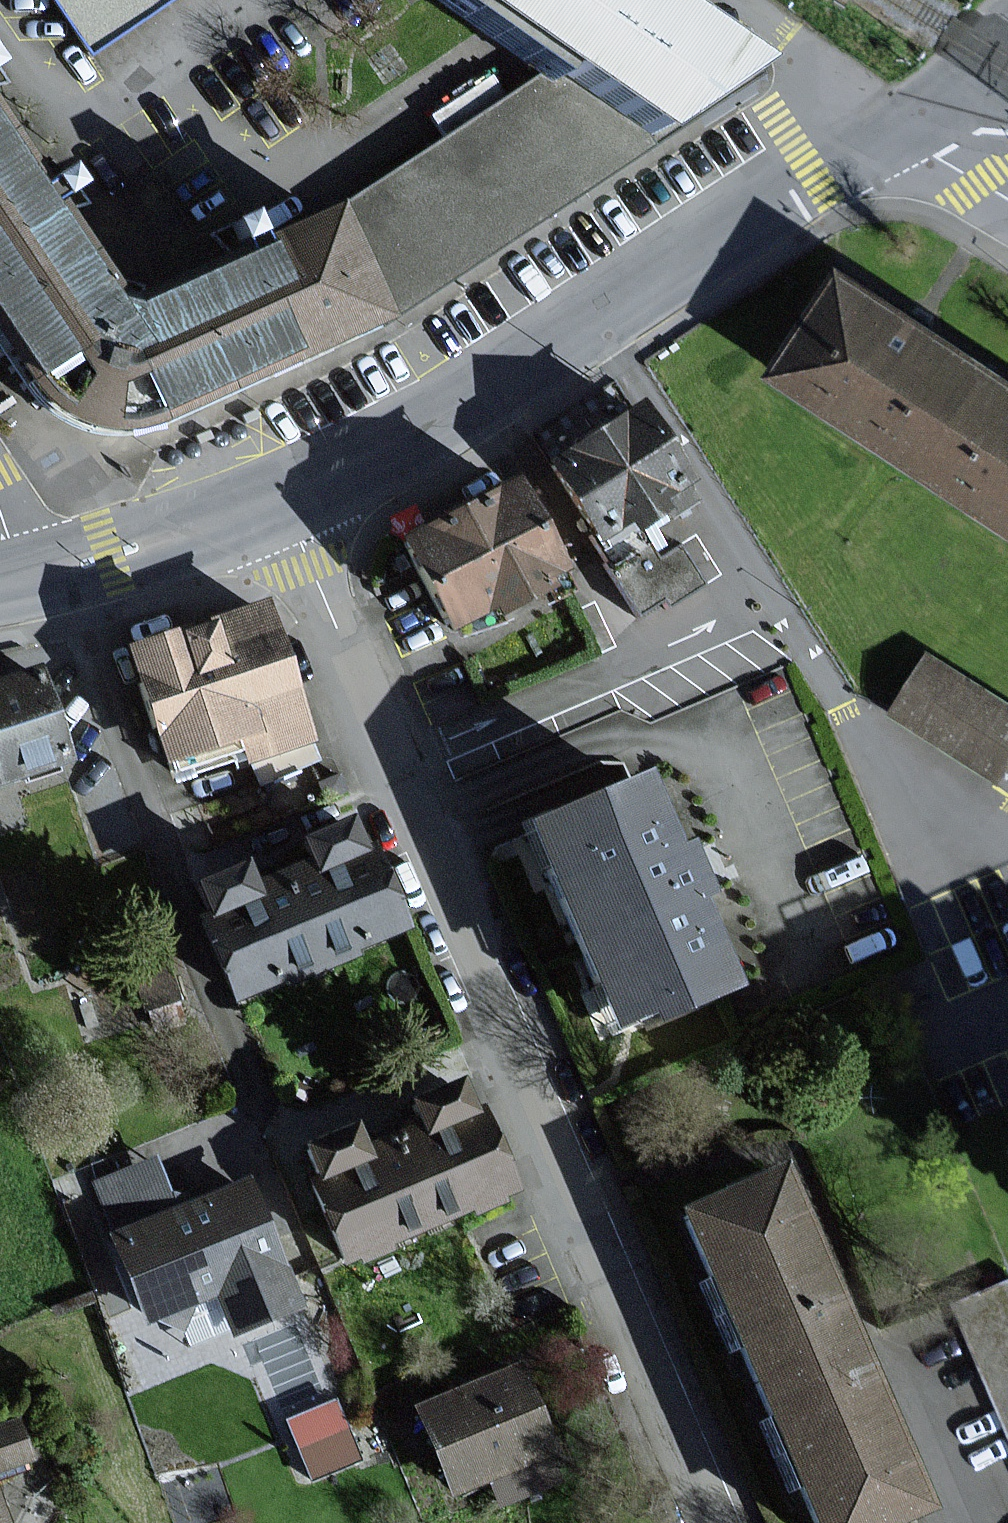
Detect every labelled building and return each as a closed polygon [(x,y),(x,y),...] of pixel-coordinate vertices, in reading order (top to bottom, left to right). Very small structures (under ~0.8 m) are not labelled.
[(82,59),(170,0),(42,0),(82,59)] [(548,67),(660,140),(761,67),(663,0),(458,0),(548,67)] [(548,67),(346,203),(407,310),(660,140),(548,67)] [(407,310),(346,203),(268,239),(131,303),(58,191),(0,102),(0,330),(29,373),(47,400),(63,413),(77,421),(91,427),(106,431),(124,433),(144,430),(157,427),(169,424),(181,417),(190,413),(205,410),(208,408),(407,310)] [(917,327),(839,275),(772,380),(1007,535),(1007,386),(917,327)] [(624,383),(536,436),(606,552),(694,499),(624,383)] [(522,479),(406,541),(456,635),(573,573),(522,479)] [(262,609),(137,650),(180,782),(306,741),(262,609)] [(931,656),(893,716),(997,782),(1007,765),(1007,704),(931,656)] [(0,686),(0,801),(70,778),(35,674),(0,686)] [(636,781),(507,832),(594,1049),(723,997),(636,781)] [(239,863),(175,888),(222,1008),(392,943),(347,826),(285,850),(292,869),(248,886),(239,863)] [(349,1127),(285,1152),(332,1276),(503,1210),(455,1084),(391,1109),(399,1129),(356,1146),(349,1127)] [(149,1162),(86,1186),(140,1330),(217,1301),(230,1337),(294,1313),(275,1264),(280,1263),(246,1174),(165,1204),(149,1162)] [(655,1220),(728,1395),(840,1349),(766,1174),(655,1220)] [(951,1304),(1007,1438),(1007,1280),(951,1304)] [(840,1349),(728,1395),(782,1522),(913,1522),(840,1349)] [(524,1362),(415,1405),(452,1498),(485,1485),(494,1508),(570,1478),(524,1362)] [(284,1411),(309,1473),(361,1453),(336,1391),(284,1411)] [(0,1415),(0,1522),(17,1522),(0,1479),(37,1465),(16,1409),(0,1415)]
